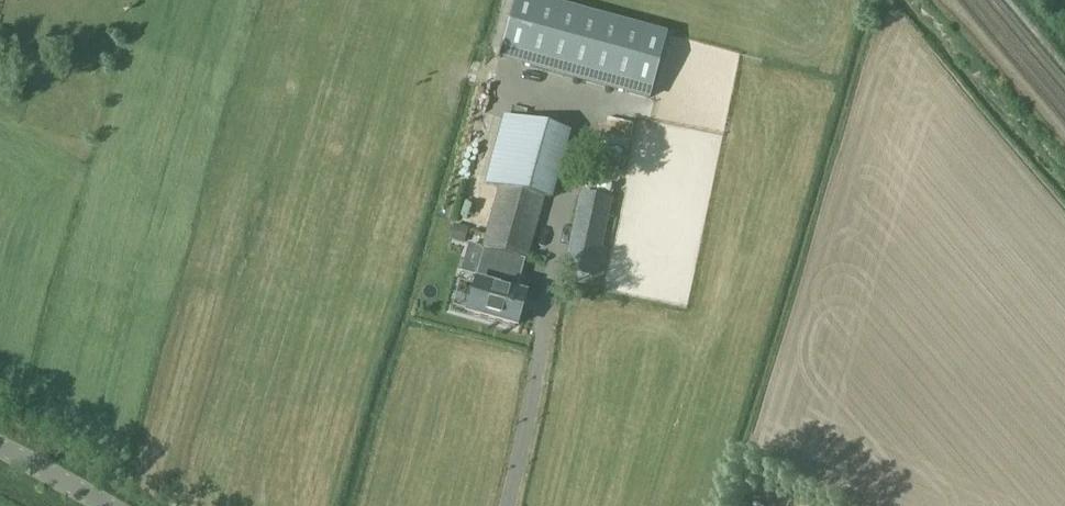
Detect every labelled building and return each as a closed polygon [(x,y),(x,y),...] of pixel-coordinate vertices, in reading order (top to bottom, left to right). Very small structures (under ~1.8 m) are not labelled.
[(535,0),(516,0),(500,60),(627,94),(644,29),(535,0)] [(478,277),(477,279),(478,280),(497,285),(505,255),(523,260),(527,261),(544,199),(552,201),(570,135),(504,117),(486,183),(499,186),(482,249),(485,250),(478,277)] [(610,202),(582,195),(568,260),(596,266),(610,202)] [(468,228),(454,224),(449,240),(464,244),(468,228)] [(476,284),(467,314),(515,328),(521,307),(524,297),(521,296),(511,293),(495,289),(497,285),(494,284),(478,280),(477,284),(476,284)]
